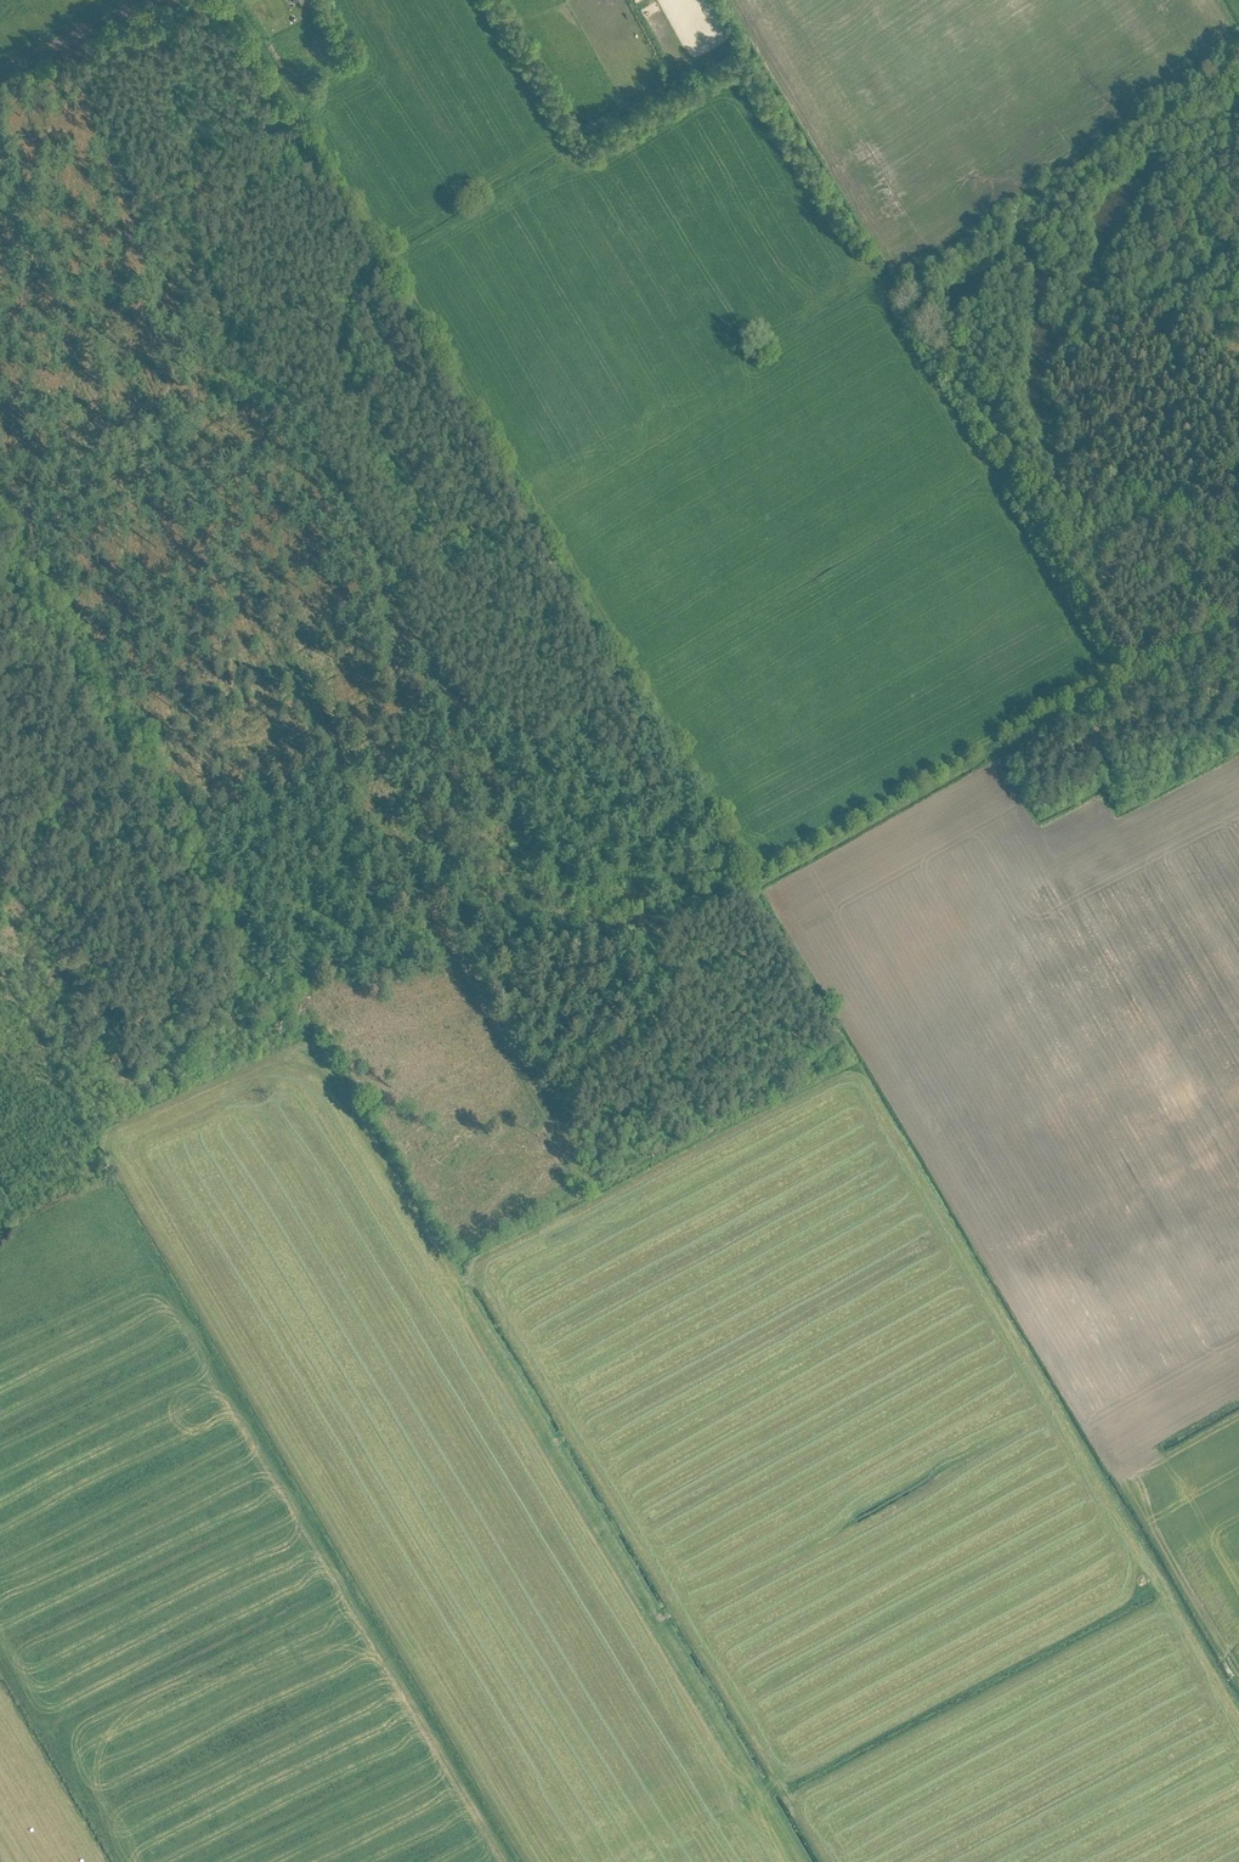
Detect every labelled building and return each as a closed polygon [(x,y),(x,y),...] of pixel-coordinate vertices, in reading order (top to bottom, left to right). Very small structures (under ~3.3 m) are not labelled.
[(353,68),(362,63),(358,57),(354,59),(349,62),(353,68)]
